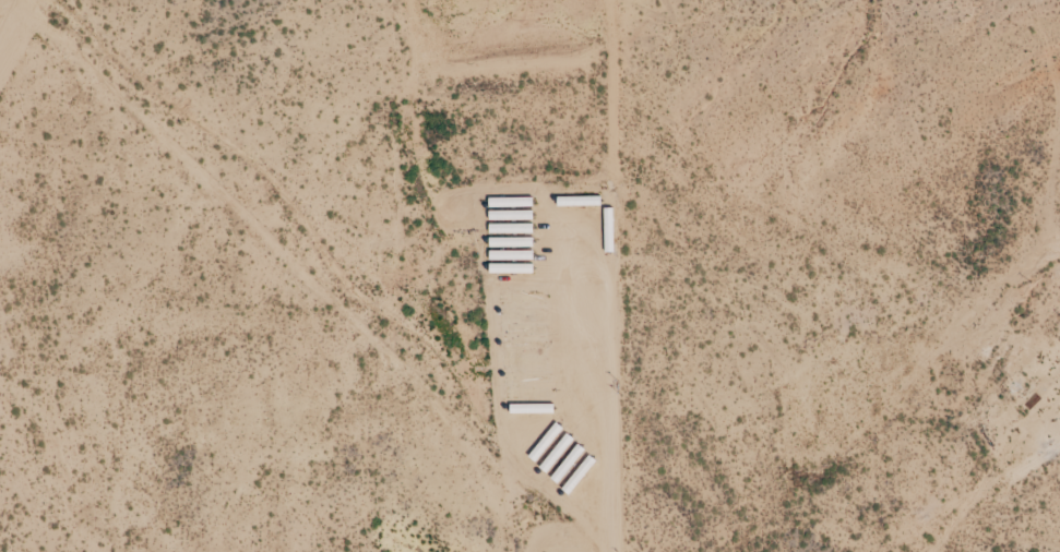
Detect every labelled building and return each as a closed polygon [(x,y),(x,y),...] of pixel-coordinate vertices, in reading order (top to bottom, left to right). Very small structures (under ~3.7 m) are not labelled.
[(534,198),(490,198),(490,222),(490,233),(534,233),(534,198)] [(534,237),(490,238),(490,249),(491,262),(490,262),(490,274),(535,273),(534,237)] [(555,413),(555,404),(512,404),(511,413),(555,413)]
